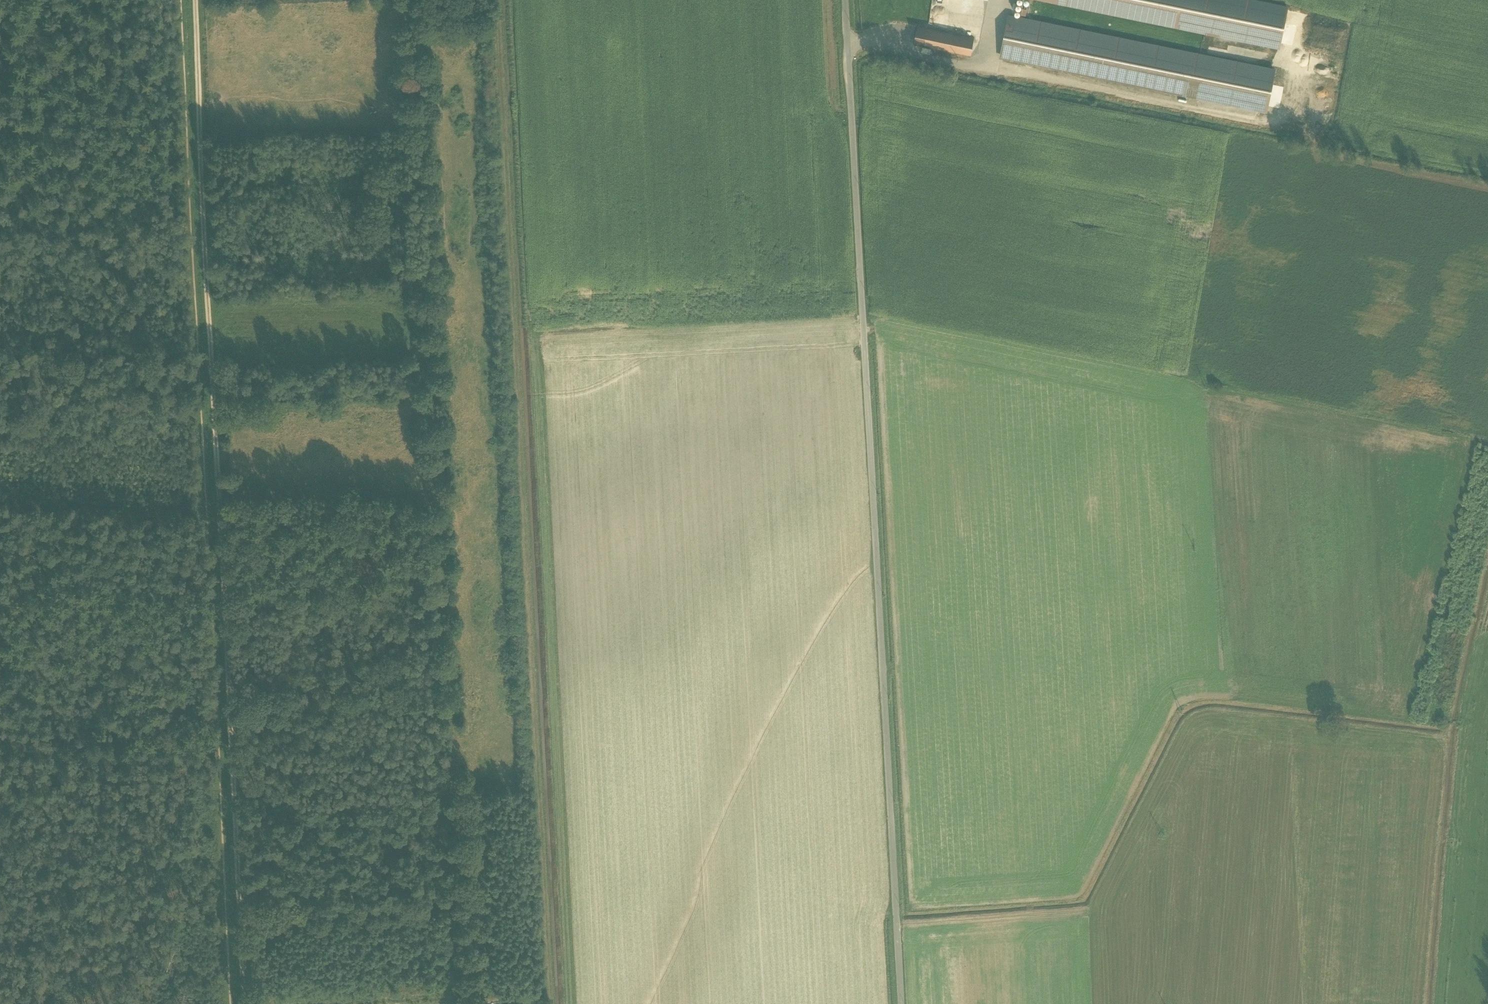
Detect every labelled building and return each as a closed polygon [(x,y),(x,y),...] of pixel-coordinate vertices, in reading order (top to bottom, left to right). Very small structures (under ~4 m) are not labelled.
[(1246,0),(1052,0),(1279,47),(1287,8),(1246,0)] [(1274,71),(1008,17),(1000,56),(1266,110),(1274,71)] [(974,37),(918,26),(914,45),(971,57),(974,37)]
